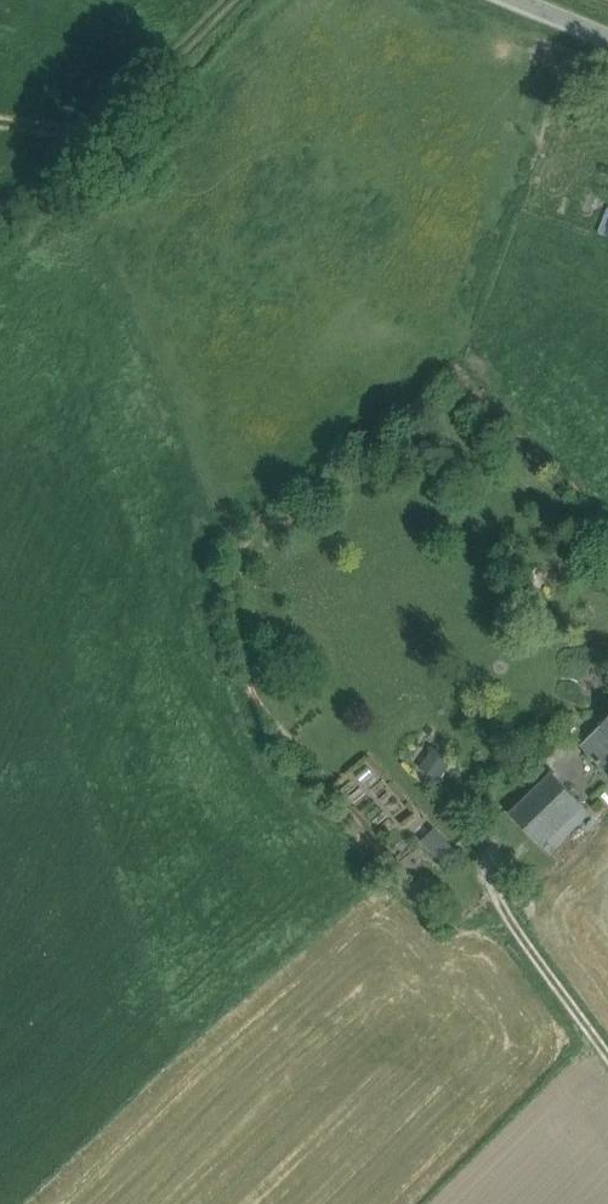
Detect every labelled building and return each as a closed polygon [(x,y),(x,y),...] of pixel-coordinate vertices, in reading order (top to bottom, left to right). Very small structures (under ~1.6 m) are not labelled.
[(603,726),(604,728),(584,748),(607,773),(607,721),(603,726)] [(435,746),(420,765),(437,778),(452,760),(435,746)] [(553,774),(511,815),(542,847),(584,806),(553,774)] [(453,850),(436,832),(424,843),(441,861),(453,850)]
